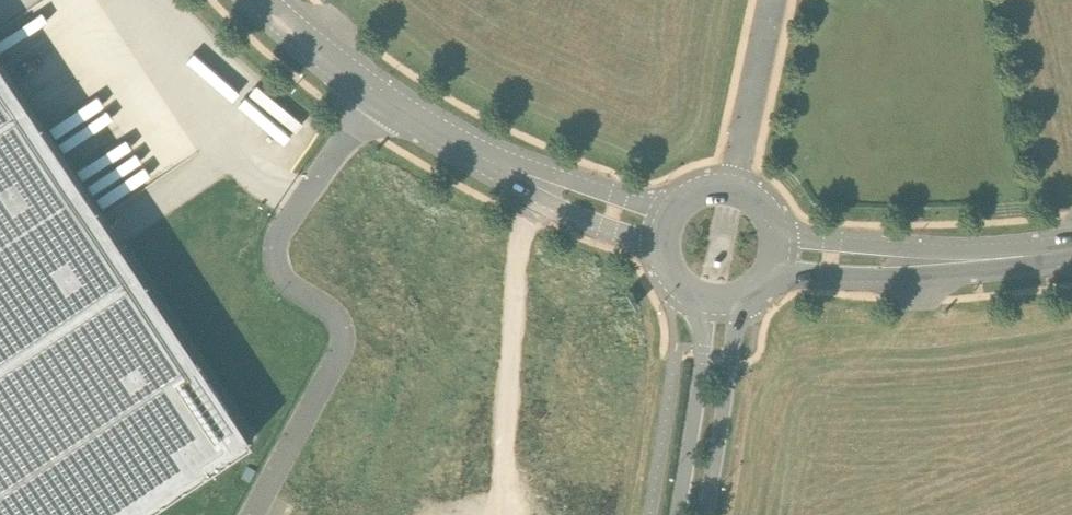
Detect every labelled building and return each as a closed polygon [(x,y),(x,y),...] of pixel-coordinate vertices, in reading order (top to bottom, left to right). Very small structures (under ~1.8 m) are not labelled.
[(254,438),(105,215),(0,57),(0,514),(138,514),(254,438)]
